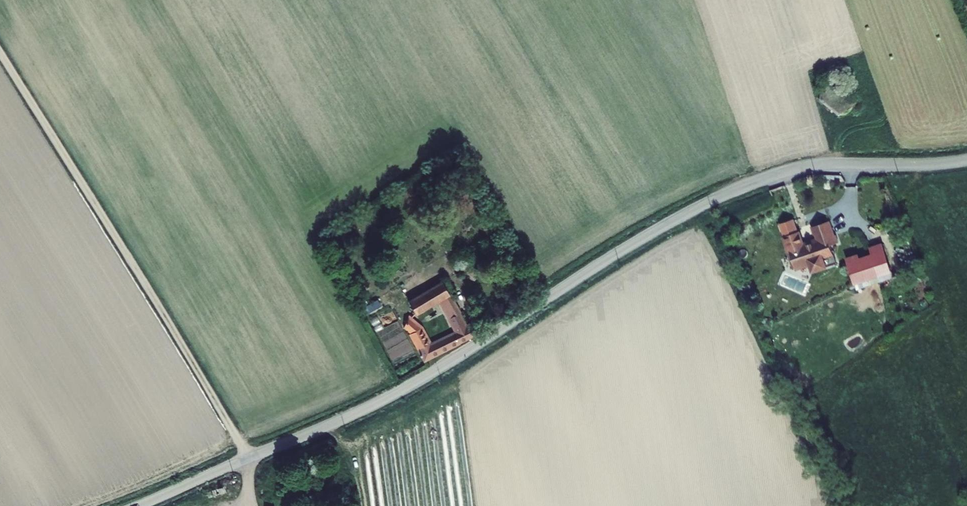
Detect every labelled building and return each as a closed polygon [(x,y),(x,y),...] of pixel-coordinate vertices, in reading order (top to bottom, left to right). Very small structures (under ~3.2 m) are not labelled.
[(842,114),(845,112),(856,106),(857,105),(857,104),(857,103),(856,103),(848,99),(832,86),(828,79),(827,78),(826,78),(825,79),(820,91),(819,94),(818,97),(818,98),(818,99),(819,99),(819,100),(825,105),(828,107),(832,110),(837,115),(838,115),(839,115),(842,114)] [(830,266),(841,261),(838,252),(843,250),(834,228),(818,235),(824,249),(810,255),(804,241),(803,241),(798,229),(786,234),(799,265),(797,265),(802,277),(817,272),(820,280),(833,275),(830,266)] [(885,243),(849,254),(857,283),(893,272),(885,243)] [(841,261),(830,266),(833,275),(845,269),(841,261)] [(404,314),(401,324),(410,327),(425,354),(476,327),(471,318),(465,308),(447,275),(407,297),(415,311),(446,294),(462,323),(431,340),(422,323),(408,316),(404,314)]
